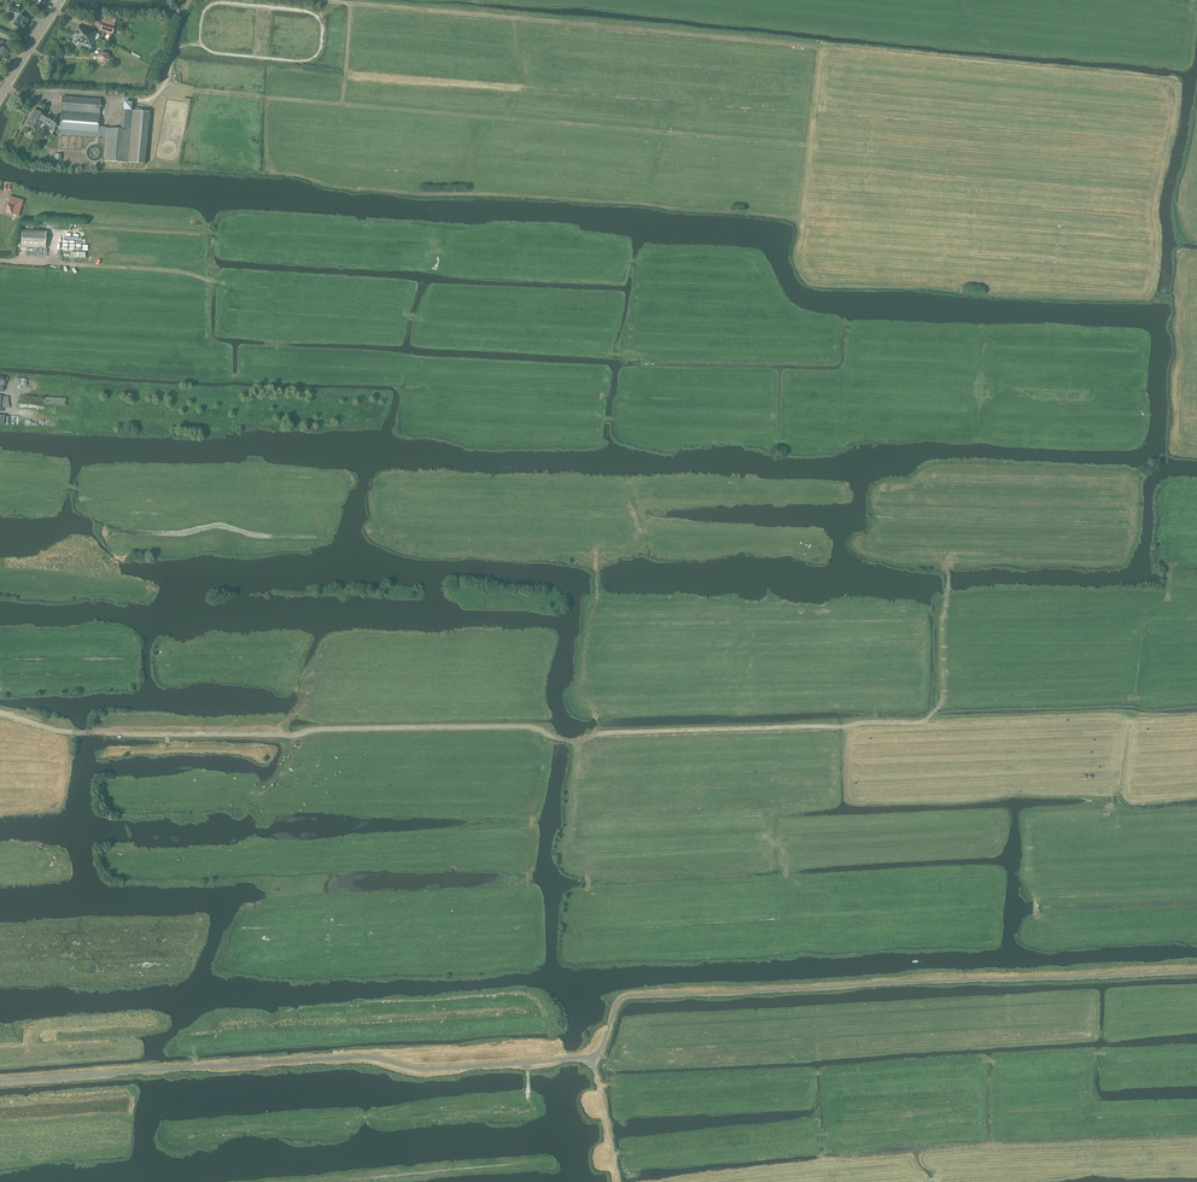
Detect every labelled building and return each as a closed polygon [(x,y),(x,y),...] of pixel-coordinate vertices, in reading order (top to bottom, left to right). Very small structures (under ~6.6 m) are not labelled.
[(17,14),(19,8),(10,6),(8,11),(17,14)] [(13,25),(22,31),(29,19),(21,13),(13,25)] [(101,30),(106,32),(106,34),(112,35),(115,27),(114,26),(115,23),(104,20),(103,24),(101,30)] [(78,26),(75,35),(95,40),(95,37),(96,32),(78,26)] [(92,49),(95,40),(75,35),(73,43),(92,49)] [(1,54),(6,57),(9,52),(5,50),(7,46),(0,42),(0,55),(1,54)] [(107,53),(100,51),(95,56),(97,63),(103,65),(109,60),(107,53)] [(38,131),(40,127),(53,134),(57,127),(60,128),(60,131),(60,134),(105,138),(103,161),(128,163),(145,164),(146,146),(148,137),(148,130),(150,113),(132,112),(122,111),(120,129),(130,130),(106,128),(99,127),(101,99),(62,96),(60,125),(50,119),(35,110),(33,115),(34,115),(28,126),(38,131)] [(123,110),(131,111),(132,103),(124,102),(123,110)] [(10,197),(5,213),(19,217),(23,200),(10,197)] [(71,222),(52,221),(52,229),(71,230),(71,222)] [(22,230),(21,247),(45,249),(46,232),(22,230)] [(67,399),(19,396),(19,402),(47,404),(67,405),(67,399)]
